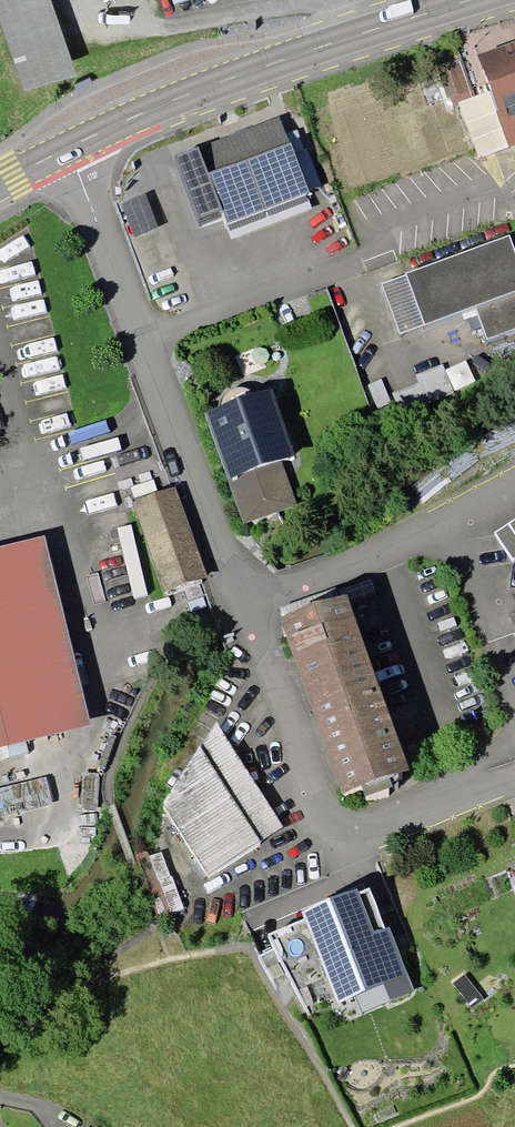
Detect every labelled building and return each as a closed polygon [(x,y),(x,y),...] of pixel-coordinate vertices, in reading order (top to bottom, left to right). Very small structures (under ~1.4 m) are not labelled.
[(25,92),(77,74),(52,0),(0,0),(0,19),(25,92)] [(478,56),(492,90),(498,110),(496,111),(509,147),(514,145),(514,42),(478,56)] [(458,102),(476,96),(464,61),(442,68),(454,106),(459,105),(458,102)] [(93,85),(89,78),(75,84),(79,92),(93,85)] [(498,110),(492,90),(476,96),(458,102),(459,105),(479,158),(509,147),(496,111),(498,110)] [(305,193),(309,192),(279,117),(175,155),(199,219),(222,210),(227,224),(305,193)] [(308,201),(305,193),(227,224),(229,231),(308,201)] [(159,228),(145,194),(123,203),(136,237),(159,228)] [(406,273),(406,276),(424,324),(475,306),(487,340),(514,330),(514,250),(510,235),(406,273)] [(382,285),(401,333),(424,324),(406,276),(382,285)] [(219,403),(219,407),(255,395),(252,392),(247,388),(243,387),(237,387),(233,389),(230,390),(226,392),(223,395),(220,399),(219,403)] [(219,407),(204,413),(243,524),(297,505),(281,461),(295,456),(272,389),(255,395),(219,407)] [(175,486),(134,500),(164,588),(204,575),(175,486)] [(494,533),(513,560),(514,559),(514,518),(494,533)] [(0,547),(0,748),(91,726),(45,536),(0,547)] [(279,618),(342,793),(409,770),(346,594),(279,618)] [(199,744),(163,805),(210,879),(260,846),(261,840),(283,827),(217,722),(201,746),(199,744)] [(358,888),(302,911),(304,918),(338,1003),(356,994),(363,1013),(414,992),(389,926),(385,928),(374,931),(359,892),(358,888)] [(369,888),(359,892),(374,931),(385,928),(369,888)] [(338,1003),(304,918),(269,935),(308,1013),(338,1003)]
